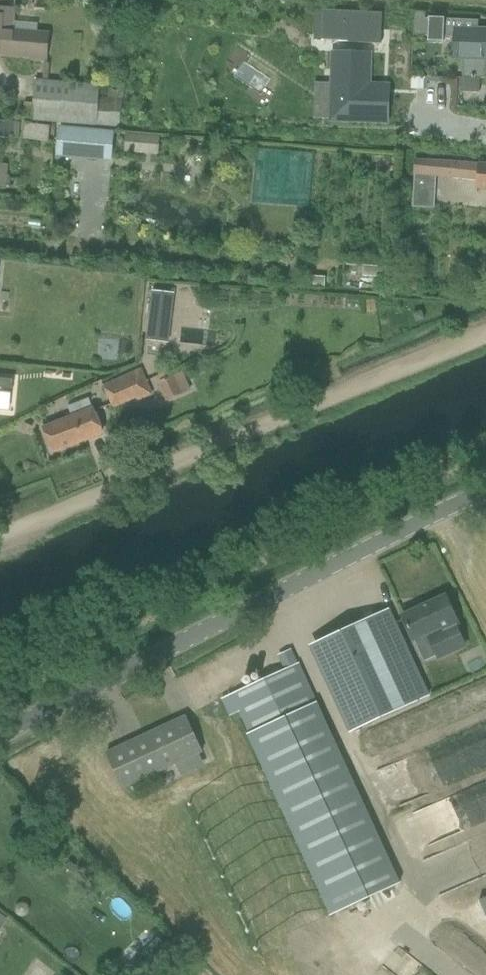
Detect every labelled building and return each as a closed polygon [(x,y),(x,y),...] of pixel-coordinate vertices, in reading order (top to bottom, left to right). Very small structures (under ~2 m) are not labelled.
[(4,49),(3,54),(37,57),(38,55),(49,56),(51,29),(38,28),(38,34),(14,32),(16,8),(0,7),(0,48),(4,49)] [(380,44),(381,14),(323,10),(321,41),(380,44)] [(485,68),(485,31),(475,31),(475,22),(477,22),(477,24),(478,24),(478,21),(425,19),(425,15),(426,15),(426,13),(415,12),(414,35),(428,35),(427,41),(443,42),(443,36),(453,37),(452,60),(462,61),(461,78),(479,79),(479,78),(484,78),(485,78),(485,68)] [(333,52),(331,120),(382,122),(388,122),(389,86),(383,86),(368,85),(369,53),(333,52)] [(479,94),(479,79),(461,78),(459,78),(459,93),(479,94)] [(99,85),(35,80),(32,120),(120,128),(123,91),(108,90),(107,100),(98,99),(99,85)] [(15,139),(16,122),(0,121),(0,138),(15,139)] [(27,138),(52,140),(54,125),(28,123),(27,138)] [(59,126),(57,156),(110,161),(113,131),(59,126)] [(131,152),(164,153),(164,133),(131,133),(131,152)] [(413,176),(435,177),(464,180),(478,181),(478,187),(485,188),(485,166),(473,164),(432,161),(414,161),(413,176)] [(6,190),(6,187),(9,187),(10,180),(7,180),(7,172),(0,172),(0,189),(6,190)] [(413,190),(412,208),(434,208),(435,190),(413,190)] [(153,292),(147,340),(167,342),(173,294),(153,292)] [(104,387),(105,390),(113,408),(135,399),(136,402),(151,395),(140,370),(104,387)] [(189,391),(181,372),(159,382),(167,401),(189,391)] [(12,393),(13,380),(0,379),(0,392),(12,393)] [(93,410),(91,411),(87,400),(68,408),(72,418),(45,429),(53,451),(102,433),(93,410)] [(438,658),(465,646),(455,626),(458,625),(445,596),(402,616),(413,640),(427,634),(438,658)] [(386,610),(321,640),(361,727),(427,697),(386,610)] [(292,653),(280,659),(285,670),(297,665),(292,653)] [(232,695),(223,699),(230,715),(231,715),(239,711),(243,718),(254,743),(282,802),(333,914),(399,884),(347,772),(297,664),(297,665),(285,670),(232,695)] [(185,717),(106,753),(123,789),(201,753),(185,717)] [(449,750),(453,770),(485,764),(485,743),(449,750)] [(130,967),(135,973),(138,974),(148,974),(171,952),(164,945),(158,938),(130,967)]
